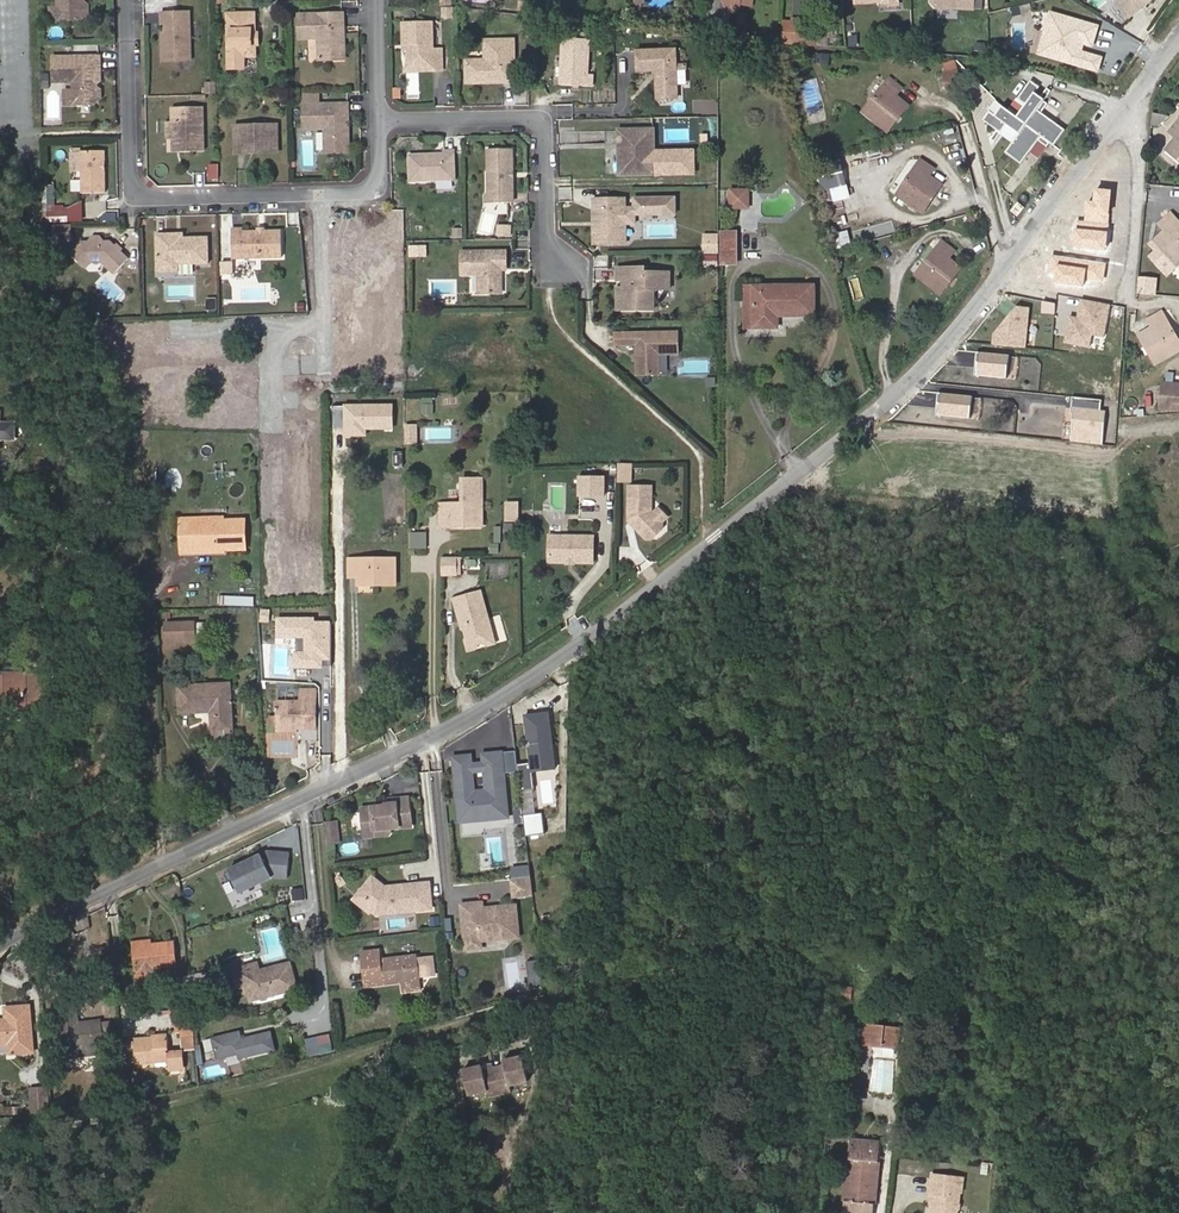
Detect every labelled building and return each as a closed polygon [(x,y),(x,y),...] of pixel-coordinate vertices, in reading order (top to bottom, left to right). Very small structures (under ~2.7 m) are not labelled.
[(55,10),(57,10),(57,20),(81,20),(81,0),(55,0),(55,10)] [(543,8),(558,9),(559,0),(544,0),(543,8)] [(645,6),(643,0),(631,0),(635,10),(645,6)] [(714,0),(711,0),(703,39),(727,42),(733,15),(741,16),(742,4),(723,1),(714,0)] [(1155,0),(1117,0),(1132,19),(1155,0)] [(226,14),(227,34),(230,34),(231,35),(232,56),(246,56),(251,56),(251,33),(254,32),(254,13),(226,14)] [(189,14),(160,14),(161,25),(165,25),(165,35),(165,41),(161,41),(161,62),(189,62),(189,14)] [(339,29),(342,29),(342,14),(299,16),(299,40),(319,39),(320,60),(341,59),(339,29)] [(844,33),(853,33),(853,22),(844,22),(844,33)] [(406,51),(406,55),(418,68),(432,68),(432,71),(442,70),(441,49),(432,50),(431,23),(402,23),(402,45),(406,45),(406,51)] [(797,29),(784,28),(783,41),(796,42),(797,29)] [(816,33),(814,44),(826,45),(827,35),(816,33)] [(581,75),(581,39),(558,39),(558,85),(587,85),(587,75),(581,75)] [(501,79),(501,82),(513,81),(511,40),(483,40),(483,61),(465,62),(466,83),(480,83),(483,80),(501,79)] [(675,46),(636,45),(637,67),(656,67),(659,66),(659,71),(656,74),(657,94),(677,95),(675,46)] [(827,61),(828,53),(817,53),(816,61),(827,61)] [(418,68),(406,55),(401,72),(432,71),(432,68),(418,68)] [(97,56),(49,57),(50,83),(69,83),(69,91),(69,101),(73,105),(90,104),(94,101),(94,82),(91,80),(91,71),(97,71),(97,56)] [(246,68),(246,56),(232,56),(228,57),(228,68),(246,68)] [(948,94),(963,89),(959,71),(943,76),(948,94)] [(890,80),(864,112),(888,131),(908,105),(896,95),(902,89),(890,80)] [(1068,129),(1041,108),(1048,99),(1038,91),(1042,85),(1035,80),(1022,98),(1030,104),(1021,116),(1007,105),(999,115),(992,110),(986,118),(1004,131),(1010,123),(1023,132),(1009,151),(1024,162),(1044,135),(1057,144),(1068,129)] [(215,82),(206,83),(207,95),(215,94),(215,82)] [(60,105),(73,105),(69,101),(69,91),(60,92),(60,105)] [(343,126),(347,126),(346,104),(302,105),(303,129),(324,128),(325,152),(348,151),(347,134),(343,130),(343,126)] [(202,108),(172,108),(172,122),(173,141),(180,147),(180,153),(202,152),(202,108)] [(1151,113),(1150,124),(1164,126),(1165,115),(1151,113)] [(1171,132),(1176,138),(1168,148),(1178,157),(1178,123),(1171,132)] [(274,127),(235,127),(236,154),(246,154),(246,151),(267,150),(267,154),(275,154),(274,127)] [(653,173),(652,158),(651,130),(617,131),(617,144),(618,174),(653,173)] [(603,144),(617,144),(617,131),(602,131),(603,144)] [(442,153),(409,154),(410,181),(454,180),(453,149),(442,150),(442,153)] [(513,149),(487,150),(488,198),(495,198),(495,203),(512,203),(511,194),(514,194),(513,149)] [(77,171),(77,195),(101,194),(100,152),(77,153),(77,171)] [(67,153),(66,171),(77,171),(77,153),(67,153)] [(663,158),(652,158),(653,173),(663,173),(663,158)] [(897,195),(922,213),(941,185),(930,176),(934,170),(920,160),(897,195)] [(206,181),(216,181),(217,164),(206,164),(206,181)] [(748,207),(748,191),(732,191),(732,207),(748,207)] [(825,197),(827,223),(841,222),(839,196),(825,197)] [(673,213),(673,197),(632,197),(632,207),(624,207),(624,208),(624,223),(633,223),(633,212),(661,211),(661,213),(673,213)] [(595,243),(621,243),(620,223),(620,208),(624,208),(624,207),(623,198),(590,199),(590,208),(595,208),(595,243)] [(44,211),(44,222),(58,223),(58,211),(44,211)] [(1178,262),(1178,225),(1170,215),(1159,224),(1164,230),(1154,240),(1176,264),(1178,262)] [(67,241),(67,226),(49,227),(49,241),(67,241)] [(243,230),(231,231),(232,260),(283,257),(281,232),(265,233),(257,233),(243,234),(243,230)] [(717,254),(717,233),(705,233),(705,254),(717,254)] [(736,233),(717,233),(717,254),(717,266),(736,266),(736,233)] [(166,235),(155,236),(156,274),(171,274),(171,266),(178,266),(208,265),(207,239),(183,240),(166,240),(166,235)] [(68,258),(81,269),(88,261),(102,262),(108,267),(106,269),(114,278),(130,262),(123,255),(125,253),(119,247),(117,248),(114,244),(107,241),(100,241),(90,241),(84,240),(72,244),(68,258)] [(940,294),(962,268),(949,257),(954,250),(942,241),(916,275),(940,294)] [(427,255),(427,243),(411,243),(411,256),(427,255)] [(495,271),(499,271),(503,271),(503,252),(459,253),(459,275),(476,275),(476,295),(499,294),(499,277),(495,276),(495,271)] [(1057,257),(1049,272),(1068,283),(1076,268),(1057,257)] [(102,265),(106,269),(108,267),(102,262),(88,261),(81,269),(84,272),(90,265),(102,265)] [(653,295),(657,287),(669,287),(669,271),(645,272),(645,267),(617,268),(617,279),(631,279),(631,288),(617,288),(617,310),(653,309),(653,295)] [(777,329),(778,318),(814,317),(814,286),(753,287),(753,329),(777,329)] [(206,300),(207,312),(215,311),(214,299),(206,300)] [(1178,349),(1178,346),(1161,313),(1148,321),(1151,327),(1140,335),(1156,364),(1178,349)] [(677,332),(635,333),(635,344),(636,376),(659,375),(659,355),(678,354),(677,332)] [(635,344),(635,333),(615,333),(615,345),(635,344)] [(1163,383),(1161,411),(1178,413),(1178,385),(1163,383)] [(419,414),(431,416),(433,399),(420,398),(419,414)] [(5,436),(16,426),(4,416),(0,416),(0,436),(5,436)] [(338,438),(347,437),(346,425),(337,426),(338,438)] [(418,443),(418,426),(405,426),(405,443),(418,443)] [(628,464),(613,464),(613,483),(628,483),(628,464)] [(481,503),(481,478),(463,478),(463,503),(481,503)] [(601,478),(575,478),(575,497),(601,497),(601,478)] [(648,488),(625,488),(625,523),(633,523),(633,528),(632,529),(643,541),(649,541),(660,530),(660,525),(650,515),(648,513),(648,488)] [(451,526),(451,503),(441,503),(440,526),(451,526)] [(451,503),(451,526),(482,526),(481,503),(463,503),(451,503)] [(656,509),(650,515),(660,525),(665,519),(656,509)] [(246,551),(246,519),(181,519),(181,551),(246,551)] [(411,549),(428,549),(428,531),(411,531),(411,549)] [(592,541),(546,542),(546,569),(592,568),(592,541)] [(454,581),(454,555),(439,555),(439,580),(454,581)] [(358,577),(358,558),(349,558),(349,577),(358,577)] [(396,558),(358,558),(358,577),(358,586),(396,585),(396,558)] [(478,590),(450,597),(456,617),(459,619),(464,639),(471,643),(491,638),(478,590)] [(255,606),(255,596),(219,595),(219,605),(255,606)] [(195,621),(167,622),(167,641),(195,640),(195,621)] [(330,640),(296,641),(296,657),(330,656),(330,640)] [(45,672),(0,672),(0,703),(24,703),(24,715),(45,715),(45,672)] [(233,729),(230,683),(178,686),(179,713),(210,711),(212,730),(233,729)] [(300,722),(299,726),(318,726),(317,687),(300,687),(300,700),(277,700),(277,722),(300,722)] [(299,730),(299,726),(300,722),(277,722),(277,730),(299,730)] [(506,816),(498,751),(479,754),(480,763),(468,764),(467,755),(449,758),(458,823),(506,816)] [(383,806),(358,807),(359,827),(370,827),(370,833),(372,835),(384,835),(386,833),(385,829),(407,827),(405,800),(392,800),(392,804),(383,804),(383,806)] [(336,823),(324,825),(326,839),(338,838),(336,823)] [(370,827),(359,827),(359,836),(370,836),(370,833),(370,827)] [(286,877),(288,851),(268,853),(228,871),(238,894),(272,878),(286,877)] [(531,877),(530,867),(513,869),(514,879),(531,877)] [(533,894),(531,877),(514,879),(513,879),(515,897),(533,894)] [(370,881),(360,899),(377,909),(374,914),(379,916),(432,909),(429,884),(383,890),(370,881)] [(305,897),(301,886),(289,889),(293,901),(305,897)] [(245,902),(258,897),(255,889),(242,894),(245,902)] [(360,899),(355,907),(373,917),(374,914),(377,909),(360,899)] [(519,926),(516,906),(483,909),(483,903),(462,905),(467,948),(482,947),(481,940),(508,937),(507,927),(519,926)] [(520,935),(519,926),(507,927),(508,937),(520,935)] [(293,928),(295,945),(302,944),(300,927),(293,928)] [(140,965),(143,965),(153,963),(177,959),(173,937),(136,943),(140,965)] [(362,951),(365,985),(383,983),(383,986),(402,984),(421,982),(420,978),(418,959),(381,963),(379,949),(362,951)] [(434,957),(418,959),(420,978),(436,976),(434,957)] [(239,968),(242,985),(247,985),(249,989),(252,989),(254,996),(296,985),(291,963),(264,969),(262,962),(239,968)] [(153,967),(144,968),(142,968),(143,979),(151,978),(158,970),(157,967),(153,967)] [(422,988),(421,982),(402,984),(403,990),(422,988)] [(841,986),(840,1000),(850,1001),(851,987),(841,986)] [(177,1004),(192,1000),(189,989),(175,993),(177,1004)] [(102,1045),(100,1023),(100,1020),(78,1022),(75,1001),(62,1003),(68,1053),(103,1049),(102,1045)] [(7,1042),(9,1052),(35,1048),(29,1004),(8,1007),(8,1018),(0,1019),(0,1043),(7,1042)] [(185,1035),(197,1034),(194,1006),(179,1007),(182,1030),(184,1030),(185,1035)] [(111,1021),(100,1023),(102,1045),(113,1044),(111,1021)] [(898,1026),(857,1021),(855,1039),(896,1044),(898,1026)] [(277,1048),(272,1030),(243,1038),(241,1031),(214,1038),(219,1059),(240,1053),(242,1058),(277,1048)] [(332,1052),(331,1035),(319,1036),(321,1053),(332,1052)] [(165,1036),(135,1039),(138,1061),(168,1058),(170,1069),(183,1069),(181,1051),(168,1052),(165,1036)] [(524,1081),(518,1056),(499,1060),(501,1069),(491,1072),(496,1094),(507,1091),(506,1085),(524,1081)] [(871,1058),(868,1091),(891,1093),(894,1060),(871,1058)] [(205,1068),(207,1077),(220,1073),(217,1065),(205,1068)] [(496,1094),(491,1072),(480,1075),(478,1066),(459,1070),(465,1095),(484,1091),(485,1096),(496,1094)] [(51,1114),(51,1085),(32,1085),(31,1114),(51,1114)] [(854,1168),(854,1174),(874,1176),(878,1136),(867,1134),(866,1139),(857,1139),(854,1168)] [(847,1174),(854,1174),(854,1168),(857,1139),(851,1138),(847,1167),(847,1174)] [(847,1174),(840,1173),(838,1200),(844,1200),(847,1174)] [(854,1174),(847,1174),(844,1200),(843,1212),(850,1212),(854,1174)] [(874,1176),(854,1174),(850,1212),(871,1212),(874,1176)] [(931,1177),(928,1196),(936,1197),(936,1201),(931,1204),(930,1212),(952,1212),(953,1211),(956,1209),(957,1195),(959,1195),(961,1181),(931,1177)]
